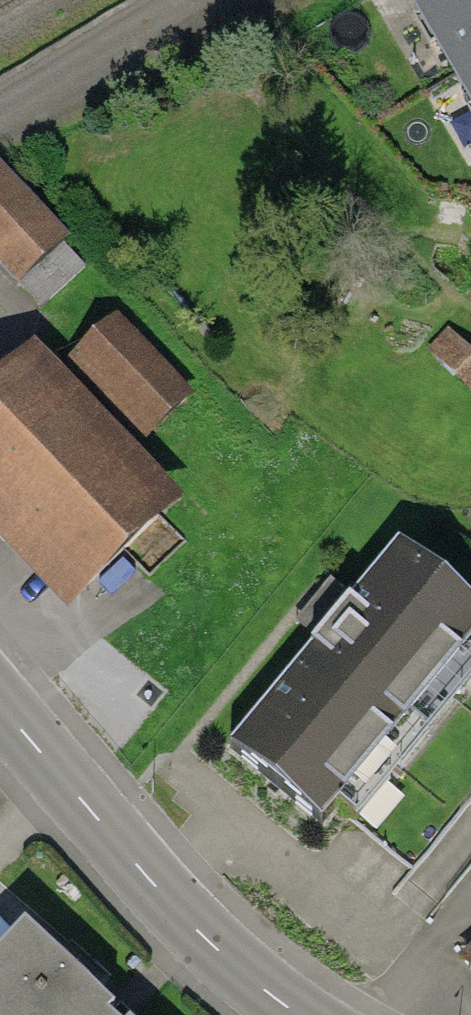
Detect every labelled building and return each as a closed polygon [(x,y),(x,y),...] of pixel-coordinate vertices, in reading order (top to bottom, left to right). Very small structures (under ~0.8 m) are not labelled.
[(415,15),(470,107),(470,0),(439,0),(415,15)] [(0,178),(0,259),(43,305),(84,268),(0,178)] [(77,362),(147,435),(188,396),(117,323),(77,362)] [(455,374),(470,388),(470,357),(455,374)] [(0,394),(0,499),(84,587),(159,516),(22,373),(0,394)] [(470,641),(470,605),(398,544),(230,746),(321,822),(470,641)] [(25,932),(0,960),(0,1014),(115,1014),(25,932)]
